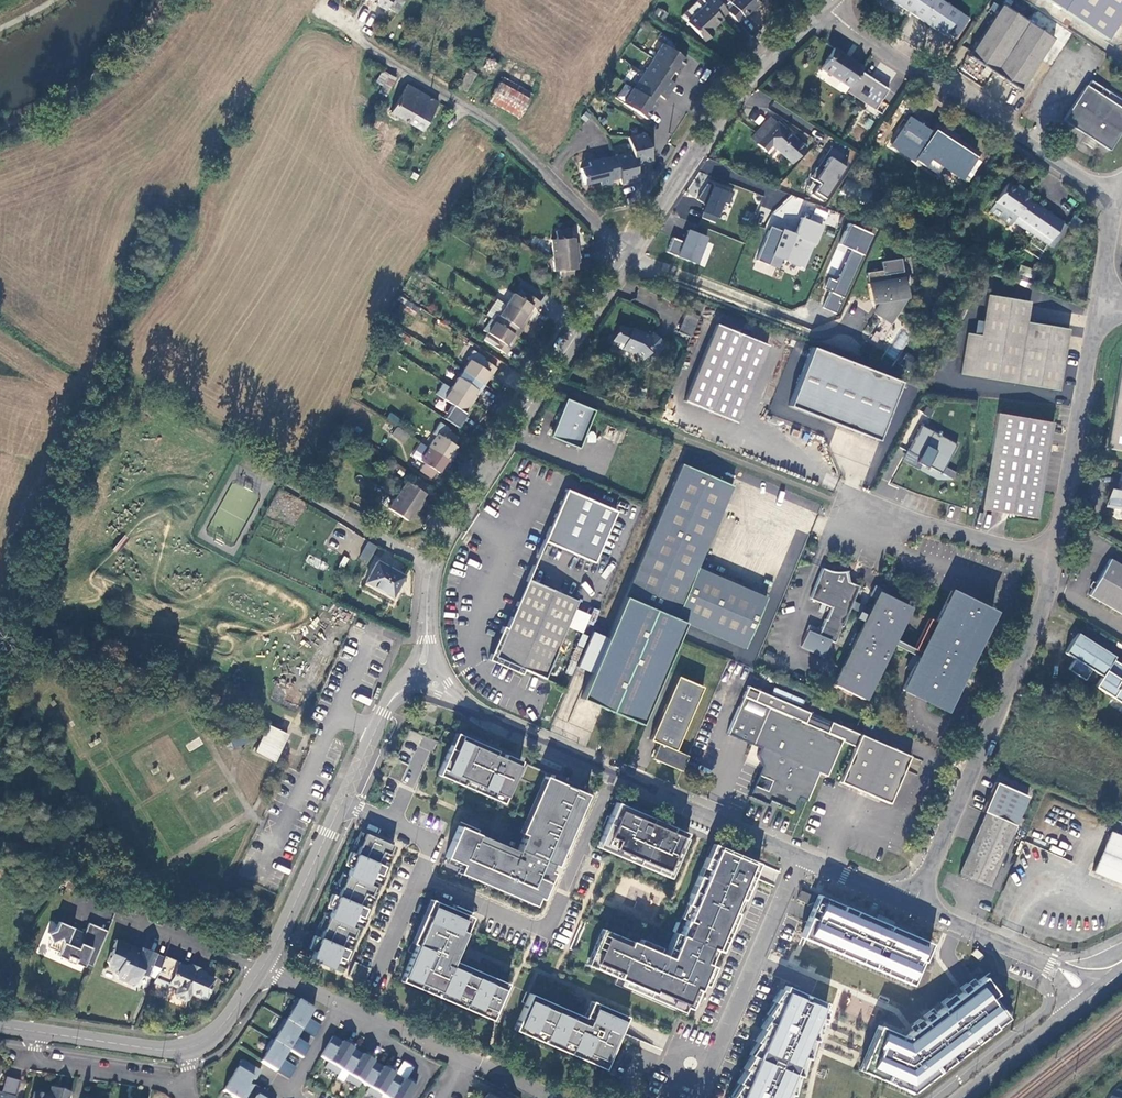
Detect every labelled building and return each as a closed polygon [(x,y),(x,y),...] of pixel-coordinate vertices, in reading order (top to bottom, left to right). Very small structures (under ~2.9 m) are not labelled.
[(386,9),(387,7),(392,0),(371,0),(386,9)] [(387,7),(397,13),(404,1),(403,0),(392,0),(387,7)] [(719,0),(714,0),(710,5),(713,8),(693,28),(710,45),(717,38),(716,37),(715,35),(718,32),(727,24),(725,22),(732,15),(729,11),(719,0)] [(729,11),(732,15),(739,22),(745,16),(748,19),(764,2),(763,0),(735,0),(733,2),(734,5),(729,11)] [(942,0),(892,0),(945,36),(961,13),(942,0)] [(1121,19),(1121,0),(1048,0),(1108,40),(1121,19)] [(1055,39),(1004,3),(970,56),(1022,90),(1055,39)] [(460,47),(446,39),(443,43),(458,52),(460,47)] [(653,59),(644,73),(670,90),(676,82),(668,76),(665,75),(669,67),(672,69),(678,73),(687,60),(662,43),(653,58),(653,59)] [(356,46),(353,52),(356,55),(361,48),(356,46)] [(863,67),(834,49),(822,67),(851,86),(848,90),(876,108),(888,90),(860,72),(863,67)] [(498,64),(489,59),(484,67),(494,73),(498,64)] [(466,91),(476,74),(469,69),(458,87),(466,91)] [(382,87),(389,74),(383,71),(375,83),(382,87)] [(670,90),(644,73),(633,89),(623,103),(647,119),(658,103),(653,99),(650,97),(654,91),(657,93),(665,98),(670,90)] [(396,78),(389,74),(379,92),(386,96),(396,78)] [(490,101),(518,116),(531,94),(503,78),(490,101)] [(1088,133),(1099,140),(1111,148),(1121,131),(1121,105),(1108,96),(1111,90),(1105,86),(1101,92),(1089,84),(1066,118),(1088,133)] [(422,131),(438,103),(407,85),(391,113),(422,131)] [(758,143),(777,122),(770,116),(752,137),(758,143)] [(976,157),(935,130),(933,133),(910,117),(892,144),(915,159),(917,158),(938,173),(962,178),(976,157)] [(382,123),(377,120),(373,126),(379,129),(382,123)] [(806,148),(777,122),(758,143),(758,144),(765,151),(771,144),(792,163),(806,148)] [(620,178),(621,184),(638,180),(634,164),(652,160),(646,137),(641,133),(627,137),(631,153),(615,157),(620,178)] [(1099,140),(1088,133),(1083,140),(1094,147),(1099,140)] [(812,178),(820,183),(813,195),(826,202),(847,166),(827,154),(812,178)] [(615,157),(615,156),(590,162),(591,166),(581,168),(585,184),(600,181),(601,186),(612,184),(612,180),(620,178),(615,157)] [(701,217),(720,224),(732,191),(706,181),(699,200),(706,203),(701,217)] [(1008,182),(995,202),(1015,215),(1013,218),(1048,243),(1063,221),(1029,198),(1031,192),(1023,187),(1021,190),(1016,187),(1008,182)] [(1015,215),(995,202),(990,210),(1009,223),(1013,218),(1015,215)] [(800,233),(803,226),(782,218),(772,244),(808,259),(816,239),(800,233)] [(1063,221),(1048,243),(1053,246),(1067,225),(1063,221)] [(570,238),(569,230),(556,231),(556,232),(556,240),(552,240),(553,255),(579,252),(578,246),(575,246),(574,238),(570,238)] [(666,252),(705,267),(715,240),(688,230),(684,241),(672,237),(666,252)] [(839,230),(820,274),(841,283),(860,239),(839,230)] [(892,250),(889,259),(911,266),(914,257),(892,250)] [(579,260),(579,252),(553,255),(555,271),(559,271),(560,280),(574,278),(573,270),(577,269),(576,260),(579,260)] [(1014,282),(1028,288),(1032,279),(1018,273),(1014,282)] [(906,277),(870,282),(873,299),(878,298),(882,303),(877,314),(885,318),(896,316),(898,305),(904,294),(909,293),(906,277)] [(513,293),(506,304),(528,319),(532,313),(529,310),(532,306),(535,308),(539,302),(525,292),(521,298),(513,293)] [(960,376),(1059,393),(1070,331),(1028,323),(1031,304),(989,297),(981,338),(967,336),(960,376)] [(528,319),(506,304),(499,315),(495,312),(490,319),(517,336),(521,329),(518,327),(520,324),(523,326),(528,319)] [(695,317),(684,313),(676,331),(687,336),(695,317)] [(517,336),(490,319),(483,330),(489,334),(485,340),(505,354),(510,347),(506,345),(509,341),(513,343),(517,336)] [(765,345),(717,323),(684,400),(733,420),(765,345)] [(612,338),(619,341),(623,343),(621,347),(633,352),(641,359),(645,356),(650,361),(656,355),(653,352),(663,342),(653,332),(650,335),(630,327),(629,329),(617,325),(612,338)] [(901,380),(814,346),(791,405),(878,439),(901,380)] [(486,352),(482,359),(496,367),(500,361),(486,352)] [(469,360),(462,371),(471,376),(484,385),(489,379),(485,377),(488,372),(492,374),(496,367),(482,359),(478,366),(469,360)] [(1108,449),(1121,451),(1121,367),(1108,449)] [(458,377),(451,388),(473,403),(478,396),(474,394),(477,389),(480,392),(484,385),(471,376),(467,382),(458,377)] [(473,403),(451,388),(444,399),(452,404),(448,411),(461,421),(467,413),(463,411),(465,407),(469,409),(473,403)] [(578,446),(594,407),(566,396),(550,434),(578,446)] [(391,412),(387,418),(399,427),(403,420),(391,412)] [(1035,519),(1052,424),(997,414),(981,509),(1035,519)] [(941,473),(957,444),(921,425),(907,451),(919,457),(925,445),(935,451),(927,466),(941,473)] [(410,435),(398,427),(392,435),(404,443),(410,435)] [(438,434),(429,447),(451,462),(455,456),(452,454),(456,447),(454,445),(458,438),(446,431),(442,437),(438,434)] [(451,462),(429,447),(421,442),(412,456),(424,464),(420,471),(432,478),(436,472),(438,474),(443,466),(447,468),(451,462)] [(734,484),(681,461),(623,595),(685,623),(746,650),(768,600),(698,570),(734,484)] [(956,473),(950,470),(947,476),(953,479),(956,473)] [(1121,472),(1117,493),(1108,491),(1105,505),(1114,506),(1114,509),(1121,510),(1121,472)] [(398,495),(420,509),(424,503),(421,501),(426,494),(423,492),(427,485),(416,478),(411,484),(407,482),(398,495)] [(616,510),(566,488),(544,540),(595,561),(616,510)] [(415,515),(420,509),(398,495),(388,509),(407,521),(412,513),(415,515)] [(382,549),(369,542),(366,548),(378,554),(382,549)] [(1111,558),(1090,595),(1121,614),(1121,565),(1111,558)] [(404,575),(377,561),(366,581),(392,596),(404,575)] [(825,619),(820,630),(809,625),(800,647),(824,657),(830,642),(834,643),(842,626),(843,626),(850,608),(852,603),(859,586),(848,581),(846,571),(842,572),(838,572),(833,572),(829,571),(823,568),(811,597),(831,606),(826,620),(825,619)] [(543,678),(578,600),(528,578),(507,626),(500,629),(489,653),(489,656),(490,659),(492,661),(494,662),(514,670),(519,670),(521,669),(543,678)] [(870,612),(852,603),(850,608),(868,617),(834,686),(863,700),(908,607),(883,594),(884,593),(878,590),(872,595),(876,600),(870,612)] [(959,674),(960,672),(962,673),(992,611),(951,591),(936,623),(929,619),(912,655),(919,658),(903,690),(944,710),(956,685),(954,684),(955,682),(953,681),(957,673),(959,674)] [(685,623),(623,595),(580,697),(641,724),(685,623)] [(593,608),(589,623),(594,625),(598,610),(593,608)] [(1078,633),(1065,652),(1073,657),(1066,668),(1084,680),(1091,668),(1100,675),(1094,686),(1121,704),(1121,667),(1112,661),(1114,657),(1078,633)] [(653,758),(681,770),(687,756),(674,751),(703,687),(677,676),(650,739),(659,743),(653,758)] [(747,685),(727,733),(760,747),(758,755),(762,765),(758,774),(770,780),(767,790),(754,785),(749,795),(766,803),(768,798),(793,809),(798,797),(806,801),(819,772),(826,776),(842,741),(854,746),(839,782),(889,803),(910,755),(747,685)] [(369,705),(371,700),(359,693),(356,699),(369,705)] [(282,732),(263,723),(250,750),(269,759),(282,732)] [(456,731),(437,773),(501,800),(519,759),(504,752),(502,756),(494,752),(496,748),(456,731)] [(918,771),(922,760),(912,757),(909,768),(918,771)] [(517,849),(458,824),(445,855),(461,862),(457,872),(533,904),(537,895),(542,897),(553,870),(549,869),(551,863),(556,865),(587,792),(544,773),(520,830),(524,832),(517,849)] [(985,812),(970,848),(1000,861),(1027,797),(993,782),(982,811),(985,812)] [(689,834),(617,803),(597,848),(670,879),(689,834)] [(357,928),(350,925),(352,921),(355,914),(362,917),(366,908),(359,905),(361,900),(365,893),(376,898),(378,893),(374,891),(376,886),(369,883),(371,879),(374,872),(381,875),(385,866),(378,863),(380,859),(383,851),(390,854),(394,845),(361,830),(355,843),(361,846),(357,853),(352,851),(346,864),(351,867),(348,874),(342,872),(336,885),(342,888),(339,896),(333,893),(327,906),(333,909),(330,916),(324,913),(318,927),(323,930),(320,937),(315,934),(309,948),(314,950),(311,958),(331,967),(333,963),(337,955),(343,958),(348,949),(341,946),(343,942),(346,935),(353,938),(357,928)] [(1109,831),(1092,872),(1121,884),(1121,837),(1109,831)] [(758,862),(715,844),(669,956),(604,929),(588,967),(626,983),(624,987),(686,1013),(688,1007),(696,1011),(758,862)] [(1000,861),(970,848),(959,874),(989,886),(1000,861)] [(390,854),(383,851),(380,859),(390,863),(394,855),(390,854)] [(381,875),(374,872),(371,879),(381,884),(385,876),(381,875)] [(999,890),(1005,876),(998,873),(992,887),(999,890)] [(810,894),(801,891),(798,899),(806,903),(810,894)] [(376,898),(365,893),(361,900),(373,906),(376,898)] [(819,895),(801,936),(917,986),(935,945),(819,895)] [(435,900),(430,899),(411,943),(416,944),(435,900)] [(402,975),(493,1015),(507,984),(491,977),(489,983),(450,966),(453,960),(471,916),(435,900),(402,975)] [(362,917),(355,914),(352,921),(362,926),(366,918),(362,917)] [(91,967),(106,933),(86,925),(81,937),(70,932),(71,931),(55,924),(52,930),(44,934),(48,942),(52,950),(56,952),(55,956),(63,959),(63,961),(67,965),(73,965),(74,964),(82,967),(83,964),(91,967)] [(357,939),(353,938),(346,935),(343,942),(353,947),(357,939)] [(138,975),(145,977),(154,954),(140,948),(138,952),(129,948),(130,946),(114,940),(104,963),(107,968),(116,971),(114,976),(116,980),(130,986),(133,985),(138,975)] [(145,977),(153,980),(162,958),(154,954),(145,977)] [(347,959),(343,958),(337,955),(333,963),(344,968),(347,959)] [(177,962),(163,956),(162,958),(153,980),(167,986),(175,989),(173,996),(174,999),(181,1001),(185,1000),(188,994),(203,1000),(211,980),(203,976),(204,974),(198,972),(190,968),(184,966),(184,968),(176,965),(177,962)] [(370,968),(354,960),(348,974),(364,982),(370,968)] [(491,977),(453,960),(450,966),(489,983),(491,977)] [(400,980),(491,1020),(493,1015),(402,975),(400,980)] [(153,980),(152,983),(166,989),(167,986),(153,980)] [(910,1037),(879,1024),(860,1070),(915,1094),(1013,1019),(984,983),(910,1037)] [(785,985),(736,1097),(791,1097),(832,1005),(785,985)] [(606,1064),(627,1016),(591,1001),(583,1018),(588,1020),(586,1025),(542,1006),(545,1000),(529,993),(516,1024),(606,1064)] [(310,1009),(292,998),(286,1008),(289,1010),(282,1021),(280,1019),(274,1029),(276,1031),(270,1041),(267,1040),(261,1050),(264,1051),(258,1062),(273,1071),(310,1009)] [(542,1006),(586,1025),(588,1020),(583,1018),(583,1017),(545,1000),(542,1006)] [(516,1024),(513,1029),(604,1069),(606,1064),(516,1024)] [(300,1038),(311,1043),(314,1036),(303,1031),(300,1038)] [(329,1036),(317,1057),(324,1062),(321,1067),(334,1075),(337,1069),(345,1074),(342,1079),(355,1087),(358,1082),(365,1087),(362,1092),(373,1097),(376,1097),(378,1094),(385,1097),(404,1097),(414,1082),(405,1077),(402,1080),(391,1073),(393,1069),(384,1064),(382,1068),(370,1061),(372,1057),(363,1052),(361,1056),(349,1049),(352,1045),(343,1040),(341,1044),(329,1036)] [(239,1060),(220,1091),(232,1097),(242,1097),(249,1087),(245,1085),(247,1083),(250,1078),(253,1080),(258,1072),(239,1060)] [(18,1084),(2,1079),(0,1088),(0,1097),(13,1097),(18,1084)] [(55,1090),(49,1088),(46,1097),(49,1097),(53,1097),(55,1090)] [(1118,1089),(1115,1096),(1113,1095),(1111,1097),(1121,1097),(1121,1091),(1118,1089)]
